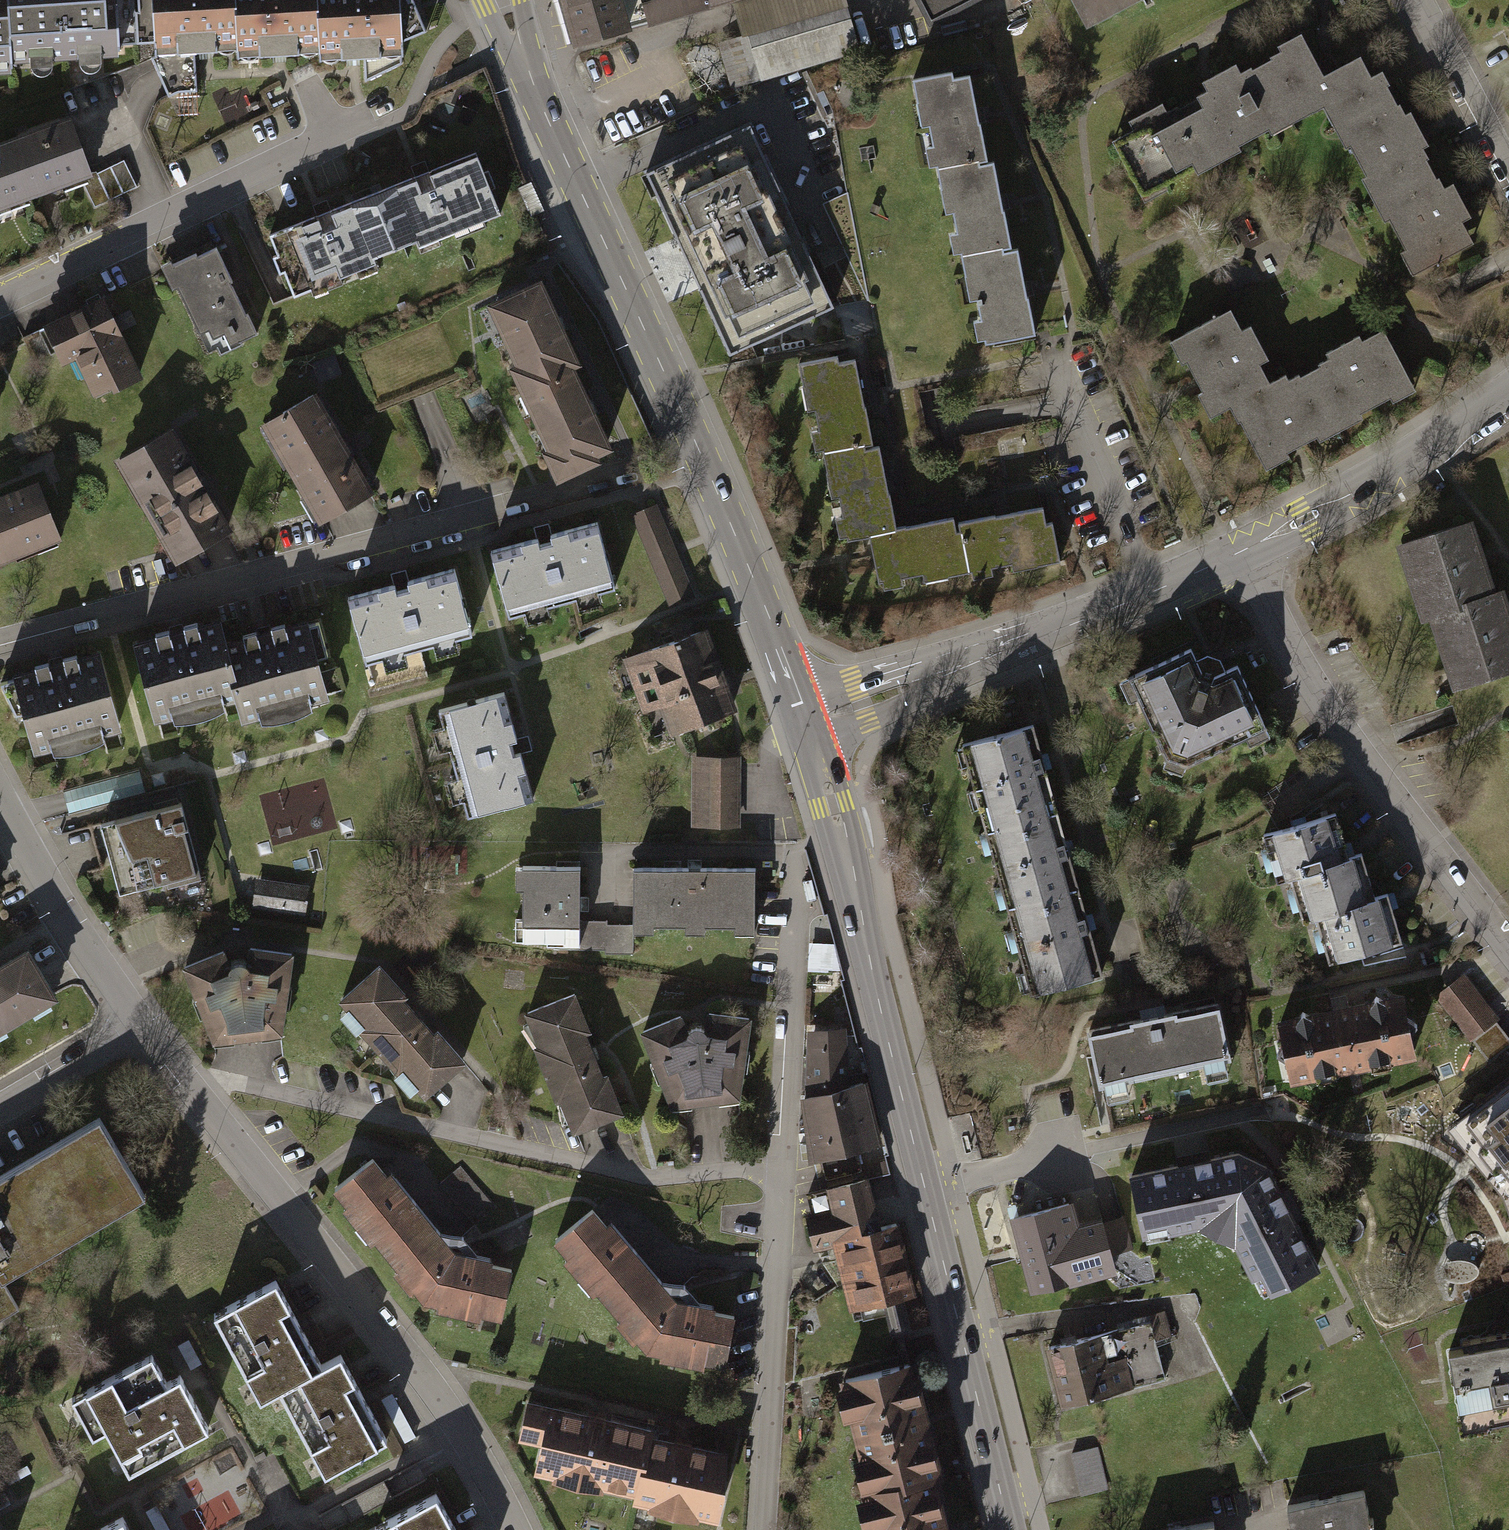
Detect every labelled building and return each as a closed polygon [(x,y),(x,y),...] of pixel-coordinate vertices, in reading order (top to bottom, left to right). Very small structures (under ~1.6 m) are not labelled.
[(14,67),(13,56),(10,0),(0,0),(0,68),(14,67)] [(13,56),(119,49),(116,4),(107,5),(107,0),(10,0),(13,56)] [(140,11),(137,11),(138,44),(156,43),(156,56),(151,58),(169,97),(180,92),(197,91),(195,52),(238,50),(235,0),(139,0),(140,11)] [(238,50),(238,57),(320,54),(317,0),(235,0),(238,50)] [(404,64),(403,39),(425,29),(413,0),(317,0),(320,54),(320,60),(364,58),(366,82),(404,64)] [(635,13),(631,0),(567,0),(579,43),(627,29),(623,16),(635,13)] [(648,24),(731,0),(643,0),(648,24)] [(742,37),(749,35),(751,40),(775,32),(777,39),(851,17),(846,0),(731,0),(742,37)] [(920,17),(954,0),(912,0),(920,17)] [(1083,26),(1136,0),(1071,0),(1083,26)] [(742,37),(721,43),(733,84),(860,47),(851,17),(777,39),(775,32),(751,40),(749,35),(742,37)] [(1411,269),(1472,237),(1461,218),(1470,213),(1461,196),(1451,178),(1443,183),(1422,143),(1426,140),(1421,130),(1409,107),(1404,109),(1382,67),(1372,72),(1361,51),(1332,67),(1323,71),(1301,29),(1278,41),(1280,46),(1240,67),(1235,58),(1218,67),(1201,76),(1206,85),(1167,106),(1162,98),(1146,106),(1125,117),(1129,125),(1113,134),(1145,195),(1322,101),(1344,142),(1350,139),(1366,170),(1361,173),(1383,217),(1388,214),(1405,245),(1400,248),(1411,269)] [(954,69),(913,77),(923,125),(929,124),(933,144),(926,145),(930,165),(937,164),(946,211),(952,210),(956,231),(950,232),(955,252),(962,251),(972,299),(977,297),(981,318),(976,319),(980,339),(987,338),(988,342),(1035,332),(1027,291),(1018,247),(1006,250),(1005,248),(1011,246),(1002,203),(993,158),(980,161),(980,158),(988,156),(980,116),(971,72),(955,75),(954,69)] [(0,147),(0,207),(81,178),(88,175),(69,122),(0,147)] [(750,124),(646,172),(730,354),(833,305),(750,124)] [(500,209),(478,148),(414,170),(370,185),(395,250),(500,209)] [(88,175),(81,178),(95,207),(136,187),(124,162),(89,178),(88,175)] [(368,187),(264,227),(288,290),(393,249),(368,187)] [(220,240),(164,271),(213,359),(268,328),(220,240)] [(539,278),(487,298),(551,464),(603,444),(587,402),(556,321),(539,278)] [(108,293),(43,322),(81,405),(146,376),(108,293)] [(1229,308),(1168,340),(1181,363),(1185,361),(1193,377),(1202,392),(1197,394),(1209,416),(1229,406),(1237,421),(1239,420),(1265,469),(1288,457),(1285,452),(1295,447),(1316,436),(1319,441),(1363,417),(1361,413),(1379,404),(1391,398),(1393,402),(1416,389),(1383,328),(1362,339),(1360,335),(1325,353),(1327,358),(1318,363),(1319,365),(1299,376),(1298,373),(1288,379),(1286,374),(1269,383),(1259,364),(1269,358),(1250,324),(1240,329),(1229,308)] [(837,355),(799,363),(808,409),(815,408),(832,496),(839,495),(847,539),(869,535),(877,580),(923,572),(924,578),(1014,561),(1015,568),(1059,559),(1052,521),(1045,522),(1042,506),(1003,513),(960,522),(961,530),(955,531),(952,518),(914,525),(895,529),(886,485),(878,445),(864,448),(863,443),(871,441),(862,399),(853,358),(839,361),(837,355)] [(313,390),(258,420),(311,516),(366,485),(313,390)] [(157,427),(104,455),(158,553),(211,525),(157,427)] [(0,493),(0,560),(52,543),(31,482),(0,493)] [(656,506),(630,517),(667,607),(693,596),(656,506)] [(614,587),(595,518),(490,547),(509,615),(614,587)] [(1401,543),(1426,617),(1432,615),(1456,687),(1508,669),(1508,622),(1499,593),(1492,595),(1467,521),(1401,543)] [(455,571),(345,599),(361,660),(471,631),(455,571)] [(215,617),(129,636),(147,715),(233,696),(215,617)] [(324,694),(307,617),(221,636),(238,713),(324,694)] [(636,688),(713,660),(702,630),(625,657),(636,688)] [(1192,652),(1131,680),(1166,758),(1186,765),(1266,729),(1237,668),(1214,678),(1202,674),(1192,652)] [(97,657),(4,678),(19,744),(112,723),(97,657)] [(713,660),(636,688),(644,711),(667,703),(676,729),(731,710),(713,660)] [(507,691),(441,709),(468,812),(535,795),(507,691)] [(1032,724),(962,744),(1031,992),(1101,973),(1032,724)] [(739,755),(693,755),(692,820),(739,820),(739,755)] [(259,797),(270,843),(340,827),(329,781),(259,797)] [(190,799),(104,821),(123,896),(209,874),(190,799)] [(1279,829),(1264,834),(1278,880),(1291,876),(1304,920),(1316,916),(1329,960),(1360,951),(1371,948),(1401,939),(1390,902),(1387,893),(1374,897),(1361,853),(1348,856),(1346,848),(1335,813),(1279,829)] [(753,865),(631,865),(631,924),(753,924),(753,888),(753,865)] [(581,867),(511,867),(511,943),(580,943),(581,867)] [(306,886),(258,879),(254,907),(302,913),(306,886)] [(832,944),(810,942),(809,970),(831,971),(832,944)] [(236,943),(179,964),(205,1036),(280,1035),(289,947),(236,943)] [(0,964),(0,1033),(58,999),(28,948),(0,964)] [(373,968),(324,1012),(410,1110),(460,1066),(373,968)] [(1461,975),(1437,994),(1471,1037),(1495,1019),(1461,975)] [(566,989),(518,1008),(565,1124),(568,1133),(616,1114),(591,1050),(566,989)] [(1297,1019),(1280,1023),(1284,1042),(1276,1052),(1288,1060),(1292,1078),(1315,1074),(1315,1067),(1333,1063),(1334,1069),(1371,1062),(1369,1055),(1388,1052),(1389,1058),(1414,1053),(1410,1035),(1417,1023),(1405,1016),(1401,998),(1385,1001),(1376,995),(1371,1004),(1349,1008),(1347,1001),(1340,1002),(1332,1004),(1333,1011),(1311,1016),(1303,1011),(1297,1019)] [(1155,1016),(1089,1029),(1100,1083),(1229,1056),(1217,1003),(1155,1016)] [(681,1016),(636,1031),(669,1110),(740,1101),(750,1018),(706,1011),(695,1038),(681,1016)] [(808,1096),(843,1087),(842,1030),(813,1032),(812,1058),(807,1058),(808,1096)] [(1503,1194),(1508,1211),(1508,1078),(1447,1126),(1475,1161),(1503,1194)] [(879,1143),(864,1082),(843,1087),(808,1096),(809,1108),(803,1109),(806,1132),(812,1132),(814,1158),(821,1157),(827,1179),(862,1171),(857,1148),(879,1143)] [(0,1176),(0,1280),(147,1195),(103,1118),(0,1176)] [(1238,1153),(1132,1175),(1142,1227),(1144,1227),(1147,1239),(1170,1234),(1169,1228),(1200,1223),(1201,1229),(1231,1243),(1236,1240),(1264,1294),(1280,1285),(1279,1283),(1288,1282),(1317,1267),(1266,1166),(1238,1153)] [(375,1155),(334,1188),(427,1303),(496,1318),(507,1262),(451,1251),(432,1227),(375,1155)] [(866,1177),(807,1192),(812,1213),(807,1215),(816,1249),(837,1244),(846,1281),(856,1279),(862,1303),(884,1298),(893,1333),(908,1330),(899,1295),(914,1292),(897,1223),(879,1227),(866,1177)] [(1068,1202),(1014,1217),(1033,1290),(1089,1276),(1089,1277),(1114,1271),(1110,1258),(1111,1258),(1110,1254),(1130,1249),(1122,1217),(1102,1222),(1101,1221),(1075,1227),(1068,1202)] [(597,1205),(555,1241),(649,1354),(720,1366),(729,1313),(674,1302),(658,1282),(597,1205)] [(1441,1266),(1439,1269),(1440,1273),(1442,1276),(1447,1279),(1451,1281),(1458,1282),(1460,1282),(1467,1281),(1473,1279),(1478,1275),(1478,1271),(1478,1267),(1475,1263),(1469,1261),(1463,1259),(1457,1259),(1449,1260),(1444,1263),(1441,1266)] [(0,1282),(0,1317),(15,1309),(0,1282)] [(325,1476),(389,1443),(368,1402),(344,1358),(326,1367),(305,1328),(282,1283),(216,1317),(262,1402),(281,1392),(325,1476)] [(1151,1320),(1049,1347),(1063,1403),(1164,1377),(1154,1339),(1170,1334),(1163,1310),(1149,1314),(1151,1320)] [(1448,1351),(1461,1415),(1457,1415),(1460,1432),(1489,1426),(1489,1423),(1508,1419),(1508,1331),(1462,1340),(1464,1348),(1448,1351)] [(157,1343),(76,1390),(123,1471),(204,1425),(181,1384),(157,1343)] [(844,1381),(872,1491),(866,1493),(875,1529),(946,1529),(932,1477),(938,1475),(909,1364),(844,1381)] [(588,1417),(526,1401),(514,1445),(549,1454),(542,1478),(720,1524),(738,1456),(685,1442),(588,1417)] [(1077,1448),(1082,1491),(1110,1488),(1105,1444),(1077,1448)] [(1288,1508),(1293,1529),(1377,1529),(1369,1491),(1288,1508)] [(379,1529),(456,1529),(440,1499),(379,1529)] [(101,1529),(142,1529),(132,1513),(101,1529)] [(1176,1529),(1219,1529),(1217,1521),(1176,1529)]
